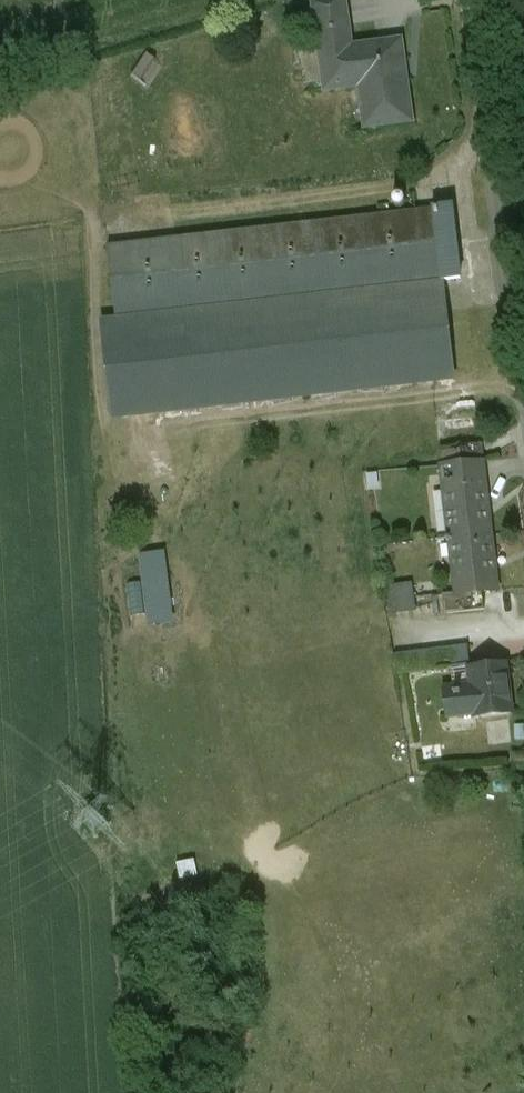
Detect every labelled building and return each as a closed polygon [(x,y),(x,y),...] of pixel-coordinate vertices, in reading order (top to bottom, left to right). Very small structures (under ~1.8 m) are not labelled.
[(321,31),(347,29),(345,0),(340,0),(318,2),(321,31)] [(347,29),(321,31),(324,76),(360,73),(364,124),(412,121),(407,41),(349,45),(347,29)] [(452,206),(431,208),(439,279),(460,276),(452,206)] [(431,208),(109,244),(117,315),(439,279),(431,208)] [(454,379),(443,283),(104,322),(116,419),(454,379)] [(484,460),(441,465),(449,537),(493,532),(484,460)] [(493,532),(449,537),(456,594),(483,591),(499,589),(493,532)] [(162,549),(135,551),(140,623),(167,621),(162,549)] [(412,583),(387,587),(391,614),(416,611),(412,583)] [(483,591),(456,594),(445,595),(448,614),(485,610),(483,591)] [(444,668),(468,667),(467,647),(443,649),(444,668)] [(508,664),(468,667),(469,690),(447,692),(448,718),(511,714),(508,664)]
